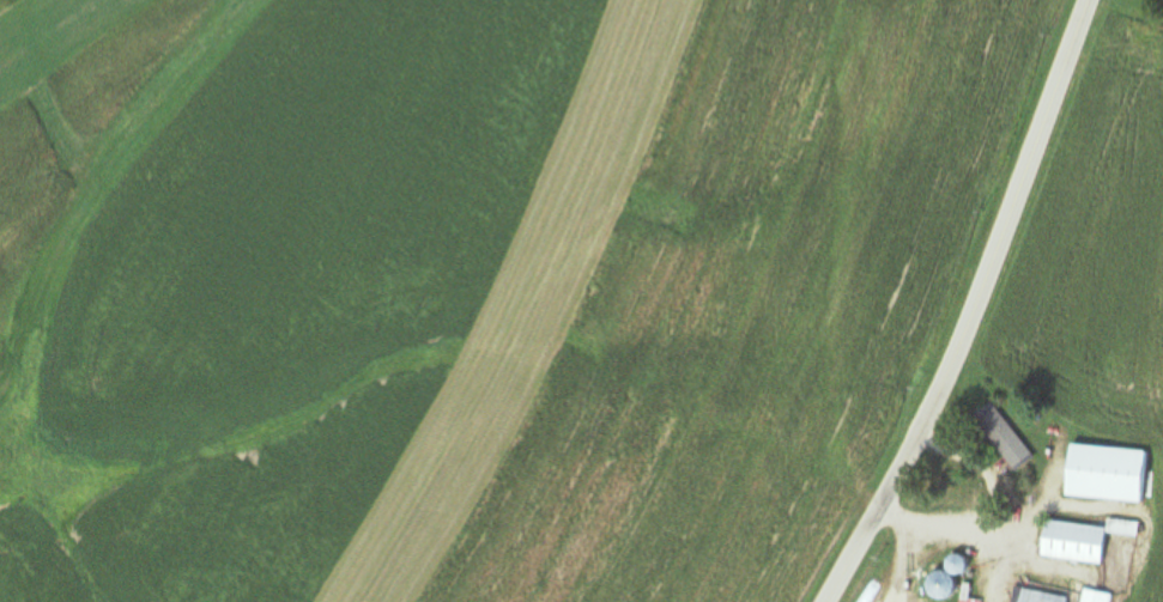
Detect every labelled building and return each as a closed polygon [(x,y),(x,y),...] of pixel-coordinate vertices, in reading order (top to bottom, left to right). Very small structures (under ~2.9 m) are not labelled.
[(973,416),(1013,470),(1032,456),(992,402),(973,416)] [(1144,503),(1148,451),(1068,445),(1064,497),(1144,503)] [(1106,529),(1045,521),(1040,557),(1103,566),(1108,533),(1136,537),(1138,523),(1107,519),(1106,529)] [(957,574),(965,577),(970,560),(948,555),(944,573),(932,570),(925,594),(950,601),(957,574)] [(983,601),(972,600),(974,586),(963,584),(960,601),(983,601)] [(1069,598),(1020,591),(1018,601),(1068,601),(1069,598)] [(1112,597),(1084,591),(1082,601),(1111,601),(1112,597)]
